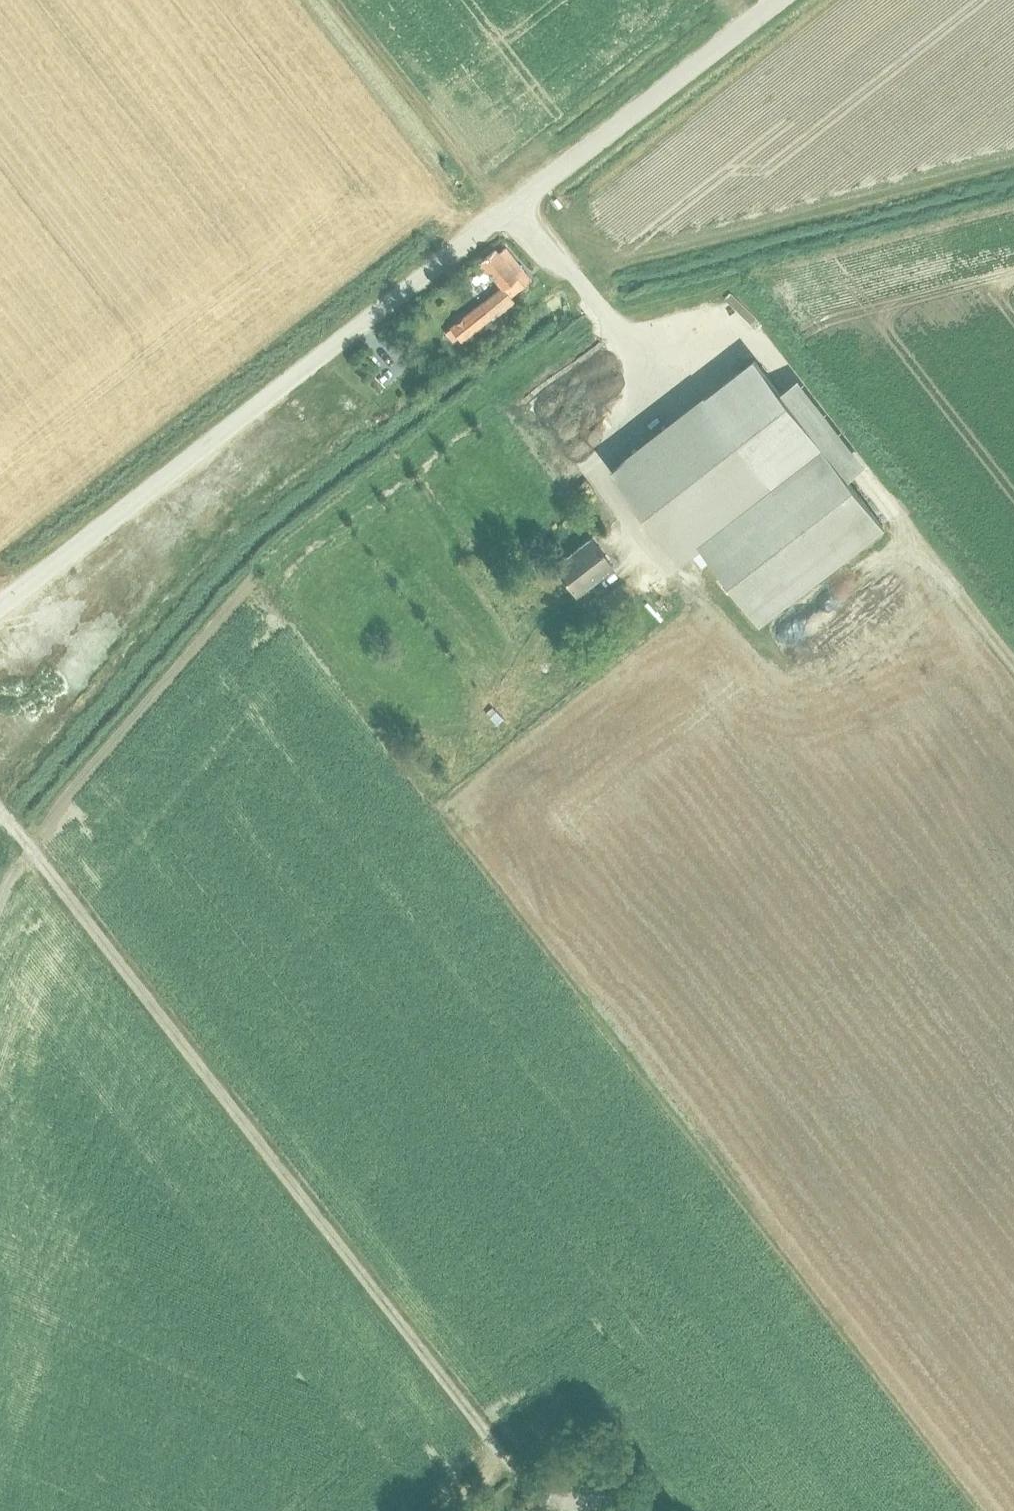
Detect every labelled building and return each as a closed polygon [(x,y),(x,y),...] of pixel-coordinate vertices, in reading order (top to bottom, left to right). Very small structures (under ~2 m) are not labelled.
[(524,271),(505,248),(499,253),(496,249),(481,262),(503,289),(503,288),(508,295),(517,288),(512,281),(524,271)] [(480,301),(450,325),(461,339),(491,315),(480,301)] [(775,487),(701,545),(760,621),(883,525),(755,361),(706,399),(775,487)] [(775,487),(706,399),(614,471),(683,559),(701,545),(775,487)] [(595,487),(610,514),(623,507),(608,479),(595,487)] [(591,537),(553,566),(575,595),(613,566),(591,537)]
